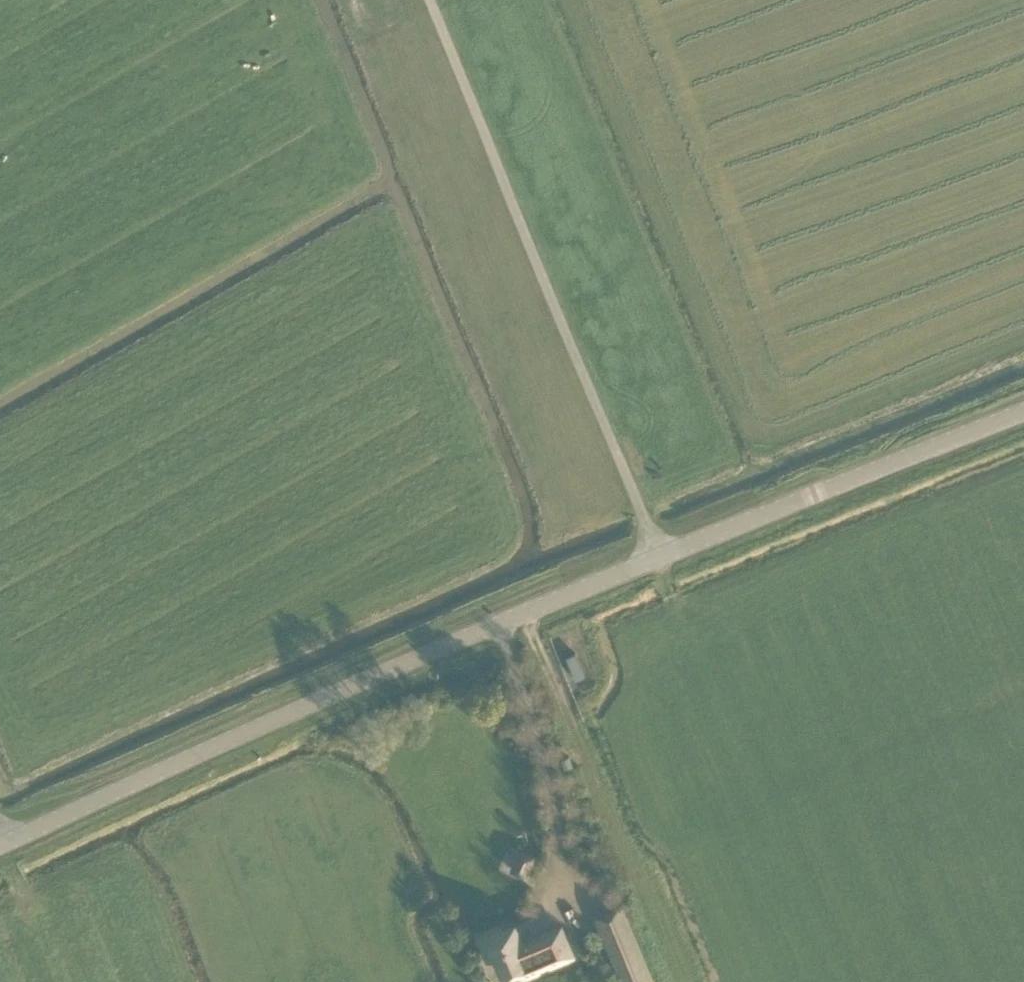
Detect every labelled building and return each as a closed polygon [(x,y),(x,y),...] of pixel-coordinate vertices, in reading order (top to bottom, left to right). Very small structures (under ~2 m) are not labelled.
[(574,755),(566,758),(570,767),(578,764),(574,755)] [(623,905),(593,917),(621,981),(656,981),(623,905)] [(522,943),(514,924),(503,929),(501,925),(477,935),(488,957),(494,954),(501,968),(517,960),(522,970),(570,945),(561,926),(522,943)]
